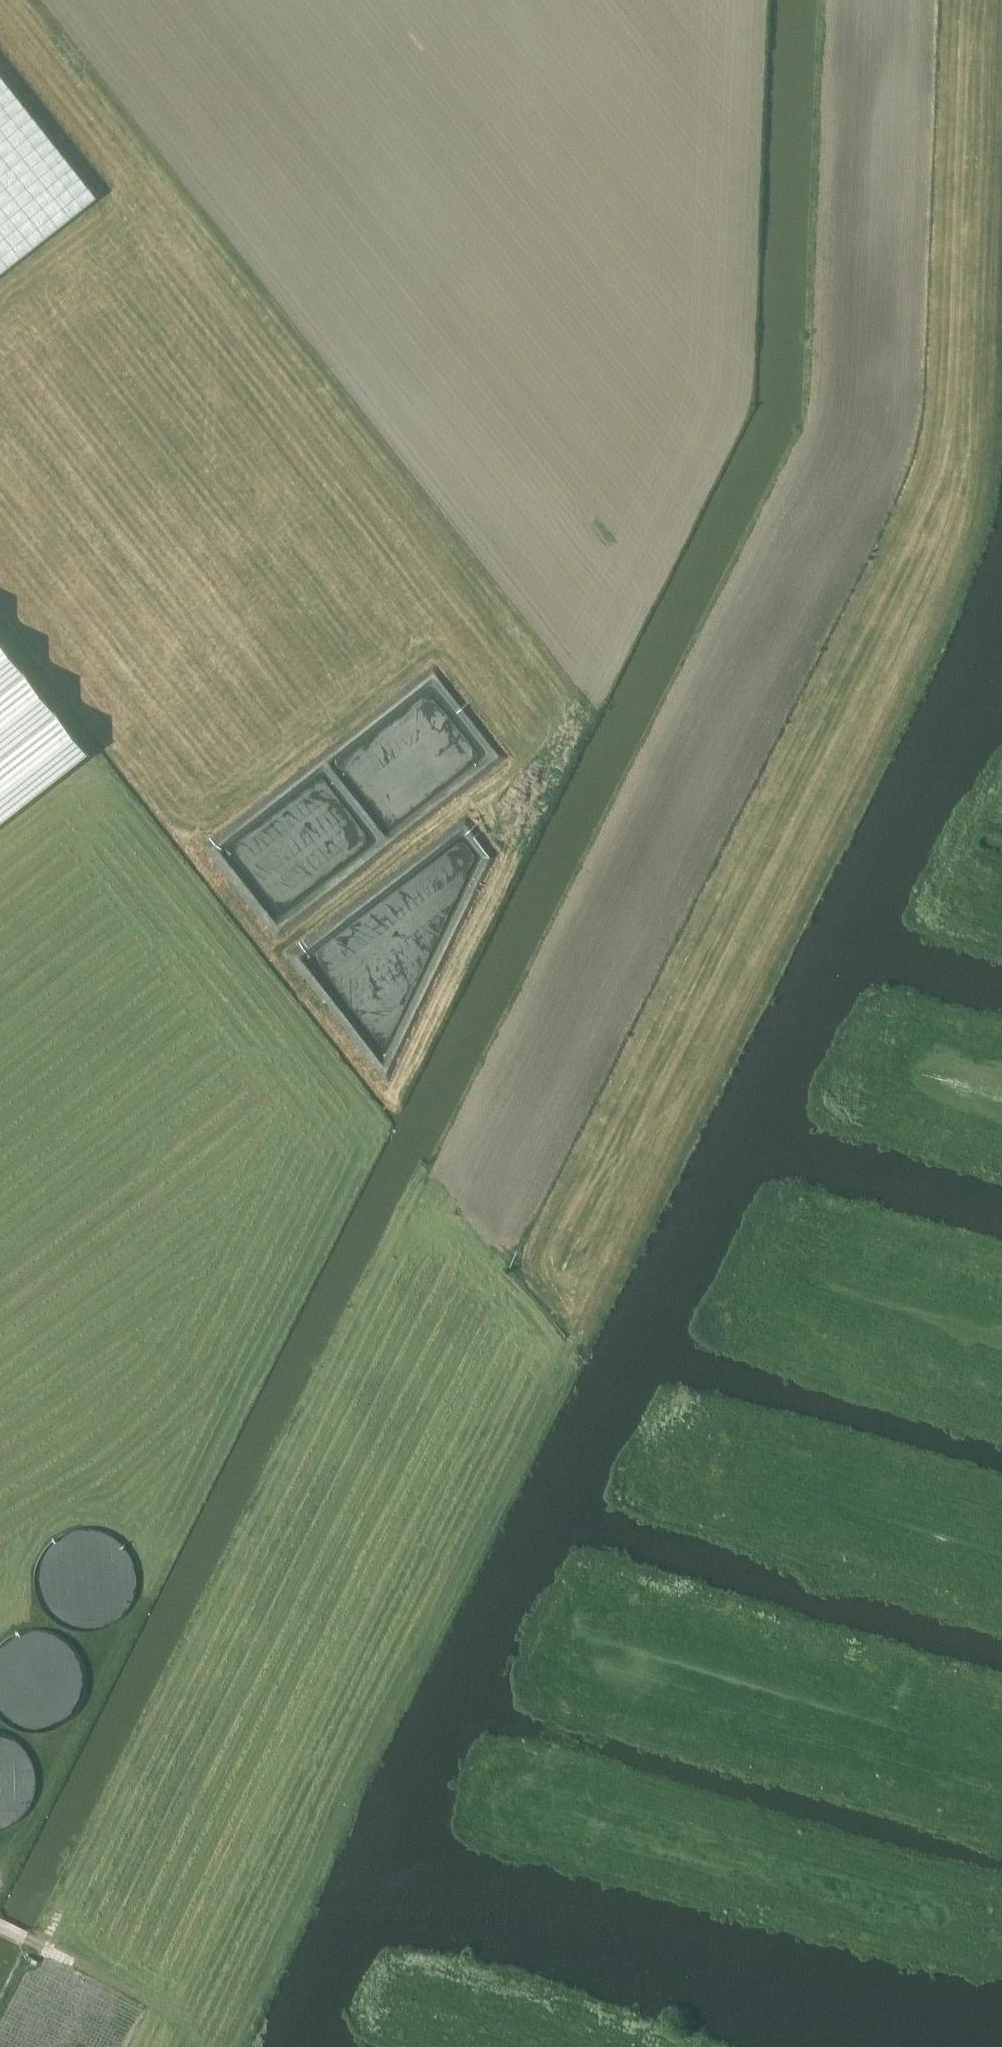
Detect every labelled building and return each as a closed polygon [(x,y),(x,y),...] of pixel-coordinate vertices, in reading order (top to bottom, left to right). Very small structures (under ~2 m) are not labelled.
[(113,217),(0,75),(0,305),(113,217)] [(86,751),(0,642),(0,820),(86,751)] [(57,1535),(65,1620),(133,1613),(124,1528),(57,1535)] [(77,1634),(0,1641),(0,1679),(4,1721),(84,1713),(77,1634)] [(0,1748),(0,1819),(24,1822),(32,1752),(0,1748)]
